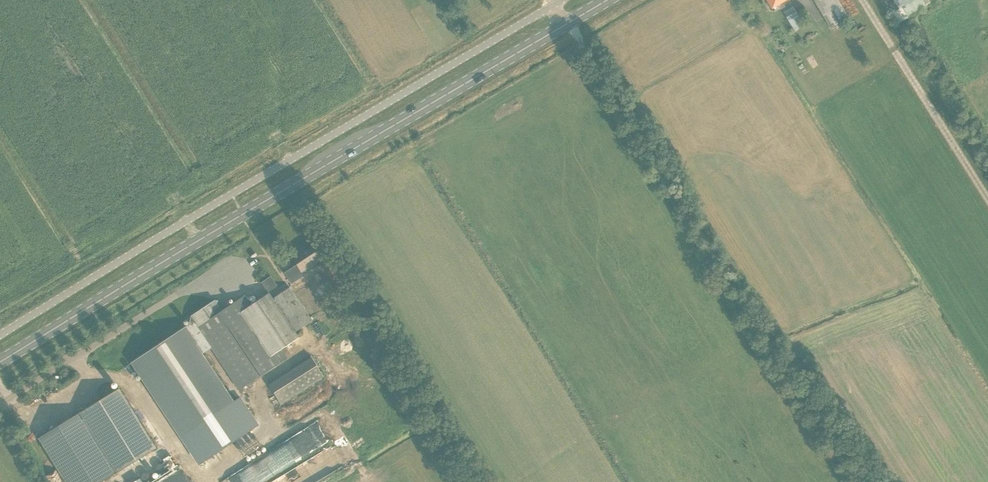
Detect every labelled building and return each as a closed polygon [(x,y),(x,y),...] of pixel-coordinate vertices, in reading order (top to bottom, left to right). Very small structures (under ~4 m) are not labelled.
[(773,9),(787,0),(767,0),(773,9)] [(843,7),(838,0),(814,0),(831,29),(849,18),(843,7)] [(899,9),(903,6),(908,16),(927,5),(923,0),(894,0),(899,9)] [(787,17),(795,31),(805,25),(796,11),(787,17)] [(324,262),(313,246),(301,254),(299,251),(291,256),(297,265),(284,273),(291,284),(304,275),(301,272),(315,263),(318,266),(324,262)] [(292,258),(280,263),(282,268),(294,263),(292,258)] [(194,322),(134,362),(183,435),(201,461),(258,424),(241,397),(234,401),(197,345),(206,339),(239,389),(287,357),(282,350),(299,338),(295,332),(312,321),(290,287),(273,298),(270,293),(252,305),(245,295),(221,311),(215,301),(191,317),(194,322)] [(311,357),(269,384),(282,403),(323,377),(311,357)] [(119,389),(38,439),(65,481),(102,481),(156,448),(119,389)] [(148,424),(144,428),(154,437),(157,433),(148,424)] [(228,457),(236,467),(268,442),(260,432),(228,457)] [(169,473),(167,469),(172,466),(166,456),(122,481),(155,481),(169,473)] [(269,467),(263,459),(229,481),(247,481),(269,467)]
